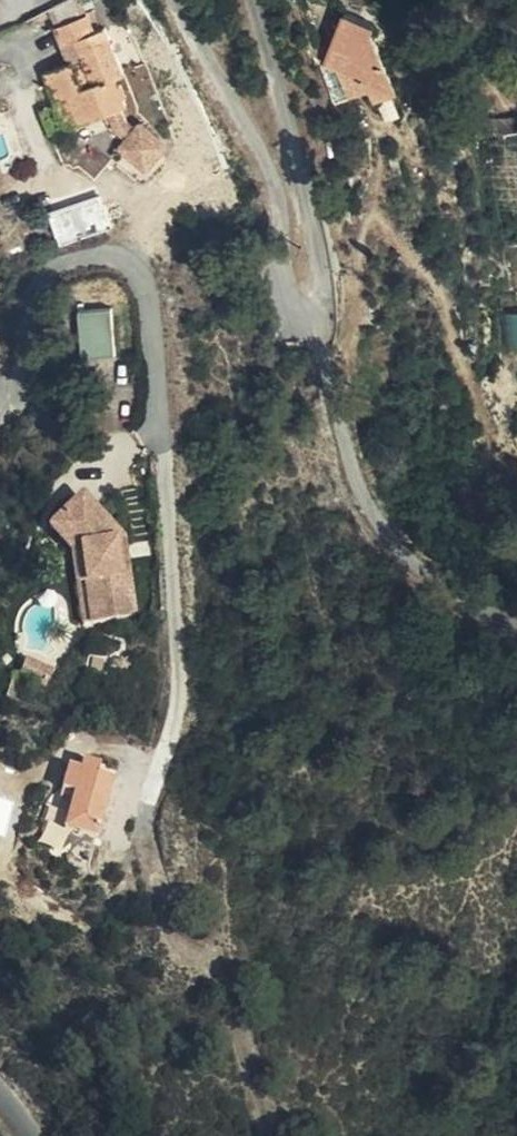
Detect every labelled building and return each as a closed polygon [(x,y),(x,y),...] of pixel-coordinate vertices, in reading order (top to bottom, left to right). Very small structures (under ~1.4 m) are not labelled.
[(52,62),(63,92),(75,88),(86,114),(112,105),(119,123),(132,137),(125,144),(147,167),(168,146),(147,121),(141,128),(127,112),(125,102),(132,100),(121,70),(128,67),(112,21),(102,24),(96,5),(64,17),(71,36),(86,30),(95,55),(80,60),(77,52),(52,62)] [(376,109),(382,123),(405,112),(377,53),(378,43),(353,34),(329,92),(344,122),(376,109)] [(75,88),(63,92),(73,119),(86,114),(75,88)] [(0,129),(0,147),(3,157),(16,150),(9,126),(0,129)] [(102,189),(54,205),(65,238),(113,223),(102,189)] [(118,348),(114,301),(83,304),(86,350),(118,348)] [(512,345),(516,345),(516,312),(509,312),(512,345)] [(133,622),(125,583),(117,585),(111,558),(119,556),(116,546),(73,507),(51,530),(82,556),(77,563),(84,594),(91,632),(133,622)] [(73,595),(84,594),(77,563),(82,556),(51,530),(40,542),(65,564),(73,595)] [(117,585),(125,583),(119,556),(111,558),(117,585)] [(21,692),(15,690),(9,711),(15,713),(21,692)] [(79,809),(77,818),(72,845),(102,852),(115,790),(100,787),(101,779),(86,774),(84,784),(71,780),(66,806),(79,809)] [(63,815),(77,818),(79,809),(66,806),(63,815)]
